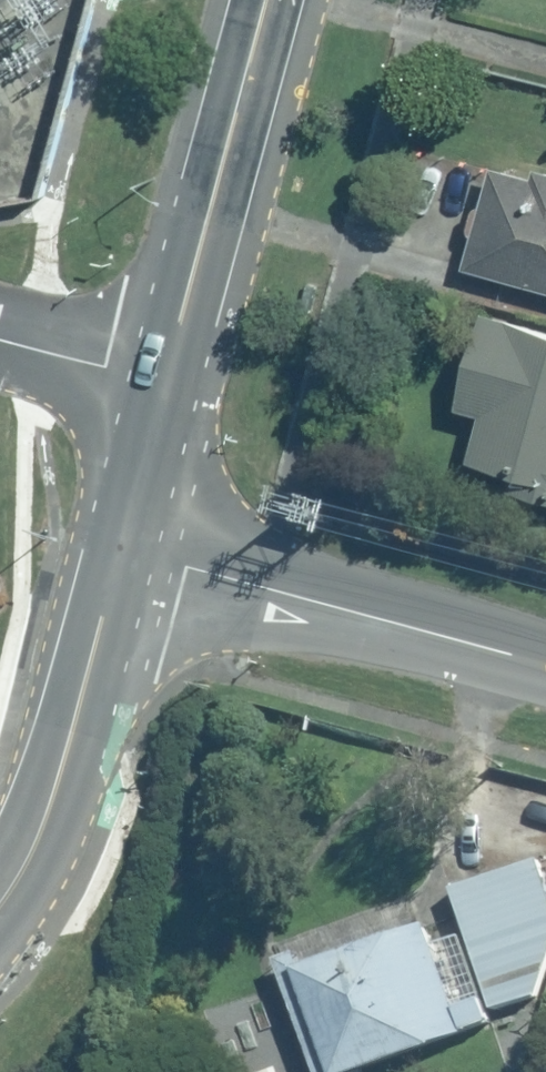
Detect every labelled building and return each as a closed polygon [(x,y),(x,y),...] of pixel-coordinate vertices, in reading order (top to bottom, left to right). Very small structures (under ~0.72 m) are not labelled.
[(497,165),(468,269),(507,280),(500,305),(545,318),(545,178),(497,165)] [(490,316),(459,411),(485,419),(470,465),(514,479),(510,492),(545,504),(545,334),(490,316)] [(544,858),(456,887),(471,931),(438,942),(432,924),(305,966),(299,950),(280,956),(318,1071),(367,1071),(534,1014),(545,982),(545,865),(544,858)]
